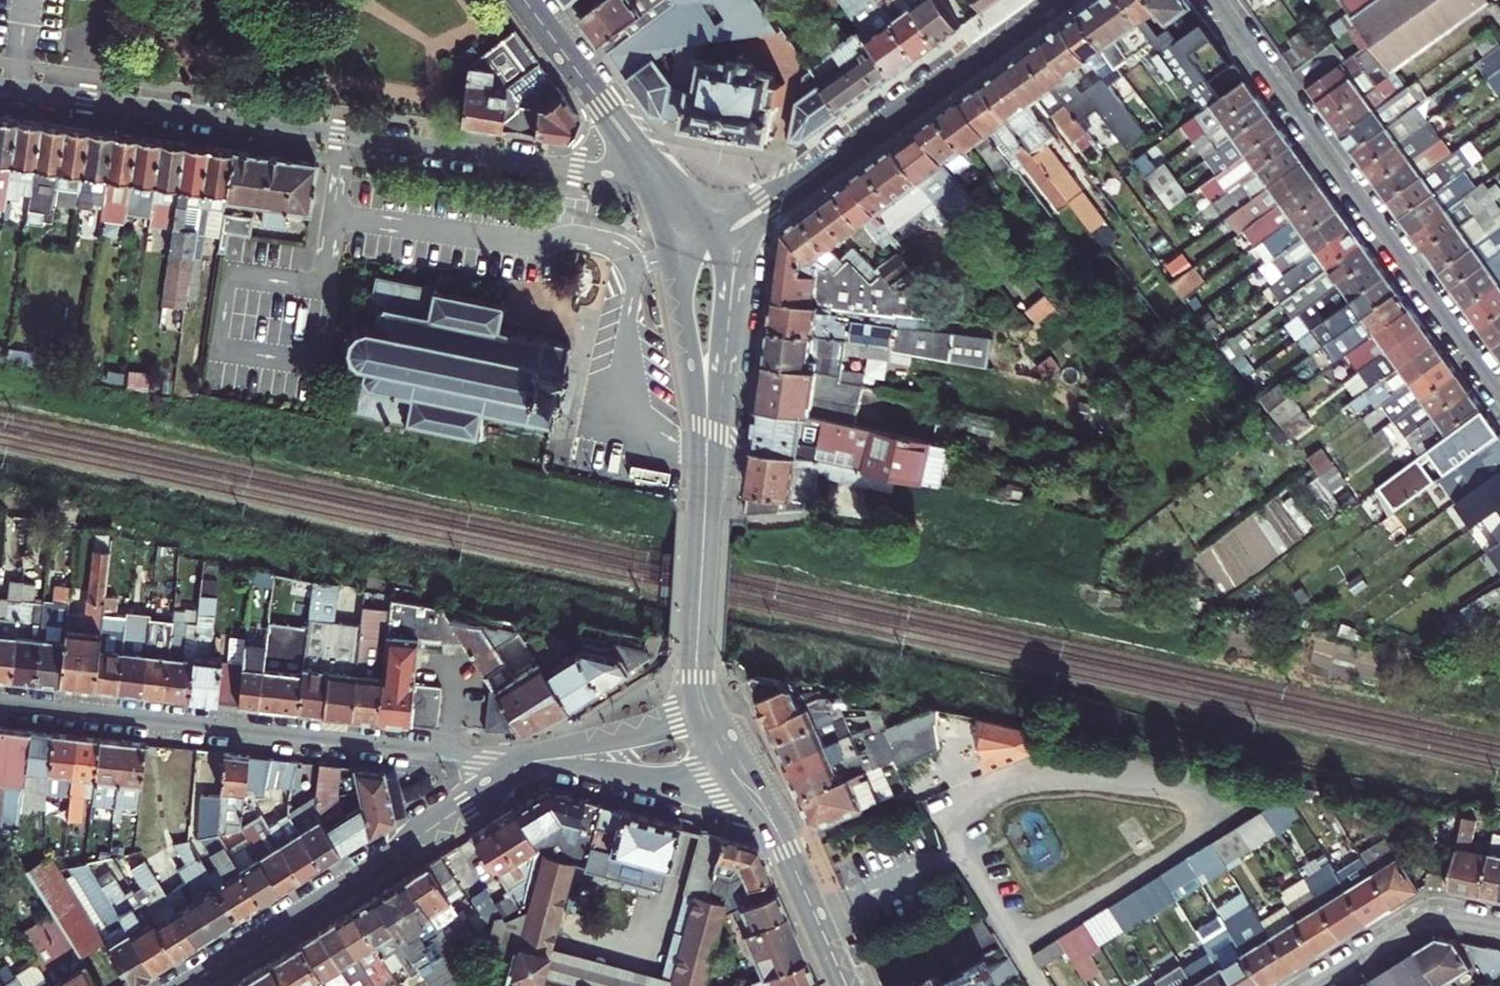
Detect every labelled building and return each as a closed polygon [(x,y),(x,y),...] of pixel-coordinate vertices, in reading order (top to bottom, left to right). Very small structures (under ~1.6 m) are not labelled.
[(609,54),(677,4),(674,0),(578,0),(572,5),(609,54)] [(629,80),(656,59),(713,16),(705,3),(720,3),(724,8),(734,0),(674,0),(677,4),(609,54),(629,80)] [(719,24),(713,16),(656,59),(629,80),(656,116),(668,118),(674,87),(696,91),(701,61),(705,42),(705,38),(740,29),(744,36),(766,32),(779,23),(763,0),(734,0),(724,8),(730,17),(719,24)] [(878,0),(840,0),(863,32),(895,77),(920,58),(878,0)] [(908,0),(878,0),(920,58),(940,44),(908,0)] [(940,44),(962,28),(942,0),(908,0),(940,44)] [(985,11),(1000,0),(977,0),(985,11)] [(1154,42),(1124,0),(1101,0),(1080,15),(1118,67),(1154,42)] [(1154,42),(1159,48),(1178,34),(1153,0),(1124,0),(1154,42)] [(1190,0),(1153,0),(1178,34),(1212,80),(1236,63),(1190,0)] [(1351,11),(1355,16),(1377,0),(1343,0),(1351,11)] [(1494,0),(1377,0),(1355,16),(1360,24),(1376,46),(1383,56),(1394,71),(1480,10),(1494,0)] [(1355,16),(1351,11),(1332,25),(1340,37),(1352,29),(1360,24),(1355,16)] [(1118,67),(1080,15),(1065,27),(1090,60),(1105,80),(1115,72),(1120,69),(1118,67)] [(779,23),(766,32),(783,29),(779,23)] [(895,77),(863,32),(851,40),(839,23),(823,34),(835,52),(826,59),(811,69),(813,72),(843,115),(895,77)] [(1307,86),(1319,103),(1367,68),(1359,58),(1376,46),(1360,24),(1352,29),(1361,42),(1365,40),(1368,45),(1346,60),(1334,42),(1320,53),(1295,71),(1307,86)] [(1090,60),(1065,27),(1063,28),(1045,41),(1085,95),(1089,101),(1095,97),(1101,93),(1081,66),(1090,60)] [(514,29),(475,58),(475,65),(494,68),(506,85),(539,62),(514,29)] [(705,38),(705,42),(744,36),(740,29),(705,38)] [(1499,46),(1499,42),(1491,29),(1475,41),(1486,56),(1499,46)] [(1284,56),(1295,71),(1320,53),(1304,31),(1290,42),(1294,49),(1284,56)] [(823,34),(813,41),(826,59),(835,52),(823,34)] [(1045,41),(1029,53),(1088,132),(1099,125),(1084,105),(1080,99),(1085,95),(1045,41)] [(472,45),(460,54),(466,62),(478,53),(472,45)] [(1376,46),(1359,58),(1367,68),(1383,56),(1376,46)] [(1489,79),(1499,71),(1499,46),(1486,56),(1477,63),(1489,79)] [(1052,115),(1055,113),(1076,140),(1088,132),(1029,53),(1009,67),(1035,103),(1040,99),(1052,115)] [(1319,103),(1331,119),(1379,85),(1370,73),(1381,66),(1389,77),(1395,73),(1394,71),(1383,56),(1367,68),(1319,103)] [(501,128),(506,85),(494,68),(475,65),(475,58),(468,64),(459,121),(501,128)] [(690,122),(689,125),(770,140),(771,136),(777,104),(781,105),(785,84),(775,82),(776,74),(753,70),(754,64),(731,60),(730,66),(701,61),(696,91),(690,122)] [(580,116),(539,62),(506,85),(501,128),(567,139),(571,132),(580,116)] [(1244,74),(1236,63),(1212,80),(1220,91),(1244,74)] [(1061,137),(1048,118),(1035,103),(1009,67),(983,86),(1036,155),(1049,145),(1061,137)] [(1120,69),(1115,72),(1124,84),(1128,81),(1120,69)] [(1499,95),(1499,71),(1489,79),(1499,95)] [(813,72),(806,76),(794,140),(805,142),(843,115),(813,72)] [(1164,140),(1124,84),(1115,72),(1105,80),(1155,146),(1159,143),(1164,140)] [(1342,135),(1406,88),(1395,73),(1389,77),(1379,85),(1331,119),(1342,135)] [(1247,79),(1224,96),(1204,110),(1185,125),(1196,141),(1259,95),(1247,79)] [(1429,98),(1417,81),(1410,86),(1421,103),(1429,98)] [(1036,155),(983,86),(964,100),(1014,167),(1017,171),(1026,165),(1061,211),(1072,202),(1036,155)] [(1354,152),(1417,106),(1421,103),(1410,86),(1406,88),(1342,135),(1354,152)] [(674,87),(668,118),(690,122),(696,91),(674,87)] [(1089,101),(1085,95),(1080,99),(1084,105),(1089,101)] [(1208,158),(1271,112),(1259,95),(1196,141),(1208,158)] [(1052,115),(1040,99),(1035,103),(1048,118),(1052,115)] [(964,100),(942,116),(969,152),(978,145),(1001,176),(1014,167),(964,100)] [(1365,168),(1429,122),(1417,106),(1354,152),(1365,168)] [(1219,174),(1283,128),(1271,112),(1208,158),(1219,174)] [(942,116),(922,130),(958,177),(977,162),(969,152),(942,116)] [(17,119),(0,117),(0,208),(5,209),(6,196),(7,190),(17,119)] [(32,183),(41,123),(17,119),(7,190),(6,196),(18,198),(18,192),(31,194),(32,183)] [(1441,138),(1429,122),(1365,168),(1378,184),(1441,138)] [(51,221),(66,126),(41,123),(32,183),(31,194),(27,223),(43,225),(44,220),(51,221)] [(78,206),(89,130),(66,126),(51,221),(51,223),(59,224),(62,204),(78,206)] [(1208,190),(1216,201),(1294,144),(1283,128),(1219,174),(1223,180),(1208,190)] [(103,204),(113,133),(89,130),(78,206),(92,208),(93,203),(103,204)] [(958,177),(922,130),(897,149),(942,208),(952,221),(977,202),(958,177)] [(1106,153),(1120,143),(1110,130),(1096,139),(1106,153)] [(126,212),(137,136),(113,133),(103,204),(100,220),(114,222),(124,223),(126,212)] [(150,216),(161,140),(137,136),(126,212),(150,216)] [(1418,179),(1452,154),(1441,138),(1378,184),(1389,200),(1418,179)] [(172,231),(185,143),(161,140),(150,216),(148,228),(172,231)] [(196,234),(200,206),(208,146),(185,143),(172,231),(169,253),(170,254),(159,328),(182,331),(183,320),(189,281),(196,234)] [(1135,161),(1146,176),(1170,158),(1159,143),(1155,146),(1135,161)] [(1294,144),(1216,201),(1203,210),(1209,218),(1220,210),(1221,212),(1249,192),(1255,198),(1306,161),(1294,144)] [(1118,235),(1049,145),(1036,155),(1072,202),(1105,245),(1118,235)] [(225,199),(232,150),(208,146),(200,206),(224,209),(225,199)] [(1401,217),(1464,171),(1472,165),(1460,148),(1452,154),(1418,179),(1389,200),(1401,217)] [(942,208),(897,149),(855,180),(891,229),(894,233),(924,211),(932,221),(937,218),(944,226),(952,221),(942,208)] [(264,205),(262,214),(261,223),(283,226),(287,208),(288,209),(291,215),(301,216),(306,212),(310,212),(317,162),(232,150),(225,199),(264,205)] [(1240,234),(1245,230),(1318,177),(1306,161),(1255,198),(1228,218),(1240,234)] [(1177,179),(1165,163),(1147,177),(1159,192),(1177,179)] [(1476,188),(1464,171),(1401,217),(1413,234),(1476,188)] [(1223,180),(1219,174),(1204,185),(1208,190),(1223,180)] [(1256,246),(1266,239),(1330,193),(1318,177),(1245,230),(1256,246)] [(1189,196),(1177,179),(1159,192),(1171,208),(1189,196)] [(891,229),(855,180),(838,192),(863,226),(869,222),(868,225),(879,238),(891,229)] [(1485,182),(1476,188),(1413,234),(1426,251),(1495,201),(1497,200),(1485,182)] [(838,192),(822,204),(847,238),(863,226),(838,192)] [(1266,239),(1277,255),(1341,210),(1330,193),(1266,239)] [(1499,229),(1499,220),(1498,217),(1499,215),(1499,208),(1495,201),(1426,251),(1441,272),(1499,229)] [(847,238),(822,204),(806,217),(831,250),(847,238)] [(223,211),(224,209),(200,206),(196,234),(204,235),(220,237),(223,211)] [(1278,265),(1285,276),(1353,226),(1341,210),(1277,255),(1268,261),(1261,266),(1266,274),(1278,265)] [(220,237),(218,249),(225,250),(228,229),(250,233),(253,215),(223,211),(220,237)] [(806,217),(786,231),(825,271),(831,267),(842,277),(852,269),(842,260),(834,253),(831,250),(806,217)] [(1281,290),(1288,299),(1365,243),(1353,226),(1285,276),(1291,283),(1281,290)] [(1441,272),(1452,288),(1499,253),(1499,229),(1441,272)] [(855,265),(852,269),(842,277),(831,267),(825,271),(786,231),(777,301),(898,316),(898,313),(917,316),(931,318),(927,281),(898,291),(893,284),(886,273),(882,276),(875,284),(855,265)] [(204,235),(196,234),(189,281),(197,282),(204,235)] [(1277,255),(1266,239),(1256,246),(1268,261),(1277,255)] [(1295,318),(1301,313),(1376,259),(1365,243),(1288,299),(1283,302),(1295,318)] [(882,276),(855,249),(842,260),(852,269),(855,265),(875,284),(875,283),(882,276)] [(914,269),(903,255),(901,252),(896,256),(908,273),(914,269)] [(1474,303),(1499,284),(1499,253),(1452,288),(1467,308),(1474,303)] [(1171,282),(1176,278),(1189,269),(1180,255),(1161,269),(1171,282)] [(896,256),(888,261),(901,278),(908,273),(896,256)] [(1325,321),(1388,275),(1376,259),(1301,313),(1313,329),(1325,321)] [(888,261),(881,266),(886,273),(893,284),(901,278),(888,261)] [(901,278),(893,284),(898,291),(927,281),(919,265),(914,269),(908,273),(901,278)] [(370,300),(368,311),(376,312),(373,326),(368,325),(368,321),(364,321),(364,325),(358,327),(356,324),(353,325),(354,329),(350,333),(347,331),(345,334),(348,336),(347,342),(343,342),(343,346),(347,346),(350,352),(346,355),(348,358),(351,356),(356,360),(354,363),(358,365),(360,361),(365,363),(363,375),(356,374),(353,384),(352,384),(351,386),(353,386),(348,407),(346,407),(346,408),(348,409),(348,410),(349,411),(350,409),(368,413),(368,414),(370,415),(371,413),(384,416),(383,418),(386,419),(386,420),(390,421),(390,418),(406,421),(405,424),(410,424),(410,421),(427,424),(426,428),(430,429),(431,425),(449,428),(449,433),(453,433),(454,430),(472,434),(471,438),(474,438),(475,434),(479,436),(481,431),(476,430),(481,409),(499,413),(498,417),(501,417),(502,413),(521,417),(520,421),(524,422),(524,418),(548,423),(547,427),(550,428),(552,426),(554,426),(555,421),(552,421),(553,419),(551,419),(555,404),(556,404),(556,402),(559,403),(559,400),(562,401),(563,395),(561,395),(560,392),(559,392),(559,390),(557,389),(559,378),(561,378),(561,377),(563,377),(563,376),(565,376),(565,374),(568,375),(569,369),(566,369),(566,366),(564,366),(564,364),(563,364),(566,349),(568,349),(568,347),(570,348),(571,343),(569,343),(569,340),(567,339),(566,339),(565,342),(542,338),(543,334),(540,333),(538,333),(538,336),(519,333),(520,330),(516,329),(516,332),(498,329),(502,307),(506,308),(506,304),(503,303),(503,299),(500,298),(499,303),(480,299),(481,295),(477,294),(476,298),(457,294),(458,290),(454,290),(454,293),(438,290),(438,286),(435,286),(434,288),(414,283),(414,282),(412,281),(411,283),(399,281),(399,279),(396,278),(396,280),(378,276),(378,274),(376,274),(376,276),(373,275),(373,277),(375,277),(371,298),(369,297),(368,299),(370,300)] [(1324,346),(1337,337),(1400,292),(1388,275),(1325,321),(1313,329),(1324,346)] [(1291,283),(1285,276),(1276,283),(1281,290),(1291,283)] [(189,281),(183,320),(192,321),(197,282),(189,281)] [(1474,303),(1467,308),(1481,328),(1499,314),(1499,284),(1474,303)] [(1337,363),(1349,353),(1412,308),(1400,292),(1337,337),(1324,346),(1337,363)] [(1203,311),(1211,322),(1232,307),(1224,297),(1203,311)] [(777,301),(773,330),(894,347),(893,353),(914,355),(988,369),(992,339),(917,328),(917,316),(898,313),(898,316),(777,301)] [(1349,353),(1362,370),(1424,324),(1412,308),(1349,353)] [(1499,342),(1499,314),(1481,328),(1494,346),(1499,342)] [(1362,370),(1374,386),(1436,341),(1424,324),(1362,370)] [(773,330),(768,364),(843,375),(842,380),(858,383),(866,384),(868,373),(844,369),(847,353),(892,359),(893,353),(894,347),(773,330)] [(1222,347),(1233,362),(1254,347),(1243,332),(1222,347)] [(1374,386),(1386,403),(1448,358),(1436,341),(1374,386)] [(32,351),(8,347),(7,356),(30,361),(32,351)] [(893,353),(892,359),(913,363),(914,355),(893,353)] [(1397,419),(1459,374),(1448,358),(1386,403),(1397,419)] [(1258,386),(1274,375),(1265,363),(1250,375),(1258,386)] [(768,410),(857,424),(861,405),(861,403),(856,402),(858,383),(842,380),(843,375),(768,364),(762,409),(768,410)] [(1409,435),(1421,427),(1471,391),(1459,374),(1397,419),(1409,435)] [(1283,383),(1262,397),(1271,410),(1292,395),(1283,383)] [(1355,419),(1376,403),(1368,390),(1346,406),(1355,419)] [(1471,391),(1421,427),(1409,435),(1421,452),(1483,406),(1471,391)] [(1087,419),(1091,405),(1082,402),(1079,417),(1087,419)] [(1283,406),(1274,412),(1281,422),(1283,422),(1290,417),(1283,406)] [(756,450),(899,476),(943,485),(952,445),(857,424),(768,410),(762,409),(756,450)] [(1499,472),(1499,437),(1442,479),(1458,502),(1493,477),(1499,472)] [(747,514),(749,514),(808,507),(807,498),(817,499),(821,470),(829,471),(832,477),(895,491),(899,476),(756,450),(753,476),(747,514)] [(1317,453),(1306,461),(1313,470),(1319,478),(1330,469),(1317,453)] [(1347,484),(1334,469),(1325,477),(1337,492),(1347,484)] [(79,629),(66,627),(59,684),(94,688),(104,595),(109,552),(93,550),(88,594),(83,593),(79,629)] [(202,576),(213,577),(215,561),(204,559),(202,576)] [(218,578),(213,577),(202,576),(196,622),(188,699),(238,705),(242,667),(221,665),(221,660),(209,659),(218,578)] [(22,582),(9,581),(7,598),(0,597),(0,678),(11,679),(22,582)] [(324,714),(333,625),(333,622),(337,587),(313,581),(308,620),(307,632),(298,711),(324,714)] [(35,585),(22,582),(11,679),(34,682),(43,603),(34,602),(35,585)] [(44,599),(43,603),(34,682),(59,684),(66,627),(71,586),(56,585),(53,600),(44,599)] [(188,699),(196,622),(182,621),(185,591),(175,590),(174,599),(172,615),(172,620),(163,696),(188,699)] [(118,597),(104,595),(94,688),(117,691),(126,615),(116,614),(112,614),(113,609),(116,610),(118,597)] [(391,598),(390,609),(378,721),(438,727),(442,686),(414,683),(419,641),(467,645),(442,606),(391,598)] [(378,721),(390,609),(363,605),(360,628),(351,717),(378,721)] [(442,606),(467,645),(496,692),(521,731),(568,709),(539,662),(516,678),(495,645),(519,630),(513,620),(442,606)] [(298,711),(307,632),(279,629),(280,617),(281,612),(270,610),(268,623),(259,707),(298,711)] [(126,611),(126,615),(117,691),(140,693),(149,618),(150,614),(126,611)] [(308,620),(280,617),(279,629),(307,632),(308,620)] [(172,620),(149,618),(140,693),(163,696),(172,620)] [(259,707),(268,623),(248,621),(242,667),(238,705),(259,707)] [(333,622),(333,625),(324,714),(351,717),(360,628),(360,626),(333,622)] [(521,634),(539,662),(568,709),(599,688),(576,650),(554,664),(552,659),(554,656),(554,651),(543,633),(539,632),(535,632),(530,634),(527,631),(521,634)] [(576,650),(599,688),(649,655),(645,650),(604,641),(601,652),(589,649),(591,638),(580,635),(576,650)] [(752,678),(772,725),(815,708),(843,709),(851,710),(851,701),(822,693),(809,698),(807,693),(797,696),(795,690),(788,686),(786,688),(784,681),(784,679),(758,674),(752,678)] [(521,731),(496,692),(490,692),(486,729),(521,731)] [(772,725),(780,745),(847,716),(843,709),(815,708),(772,725)] [(795,780),(868,750),(876,769),(884,766),(918,752),(911,734),(936,724),(937,716),(938,709),(935,709),(878,733),(868,737),(865,730),(854,734),(788,762),(795,780)] [(950,712),(938,709),(937,716),(949,718),(950,712)] [(780,745),(788,762),(854,734),(847,716),(780,745)] [(1047,732),(980,718),(985,774),(1034,753),(1047,732)] [(865,730),(868,737),(878,733),(876,725),(865,730)] [(19,823),(26,784),(27,770),(31,730),(0,726),(0,821),(19,823)] [(27,770),(49,772),(53,732),(31,730),(27,770)] [(56,794),(72,795),(80,736),(53,732),(49,772),(58,774),(56,794)] [(87,777),(95,778),(100,738),(80,736),(72,795),(69,820),(81,821),(84,800),(87,777)] [(100,738),(95,778),(94,795),(116,797),(122,741),(100,738)] [(122,741),(116,797),(141,801),(146,744),(122,741)] [(795,780),(803,799),(876,769),(868,750),(795,780)] [(219,835),(241,830),(245,792),(246,790),(248,776),(250,756),(224,753),(220,795),(216,836),(219,835)] [(268,778),(271,758),(250,756),(248,776),(268,778)] [(267,786),(289,789),(293,789),(299,761),(271,758),(268,778),(267,786)] [(814,823),(823,827),(896,796),(884,766),(876,769),(803,799),(814,823)] [(362,805),(326,827),(342,852),(396,818),(386,772),(354,768),(362,805)] [(58,774),(49,772),(46,793),(56,794),(58,774)] [(87,777),(84,800),(93,801),(94,795),(95,778),(87,777)] [(541,853),(545,855),(572,861),(585,865),(601,804),(544,789),(514,809),(541,853)] [(1290,796),(1298,809),(1331,805),(1322,790),(1290,796)] [(262,902),(228,849),(219,835),(216,836),(220,795),(202,794),(199,838),(197,839),(217,870),(211,874),(238,917),(262,902)] [(321,865),(342,852),(326,827),(320,817),(322,795),(290,815),(321,865)] [(1290,796),(1264,812),(1277,833),(1278,834),(1304,818),(1298,809),(1290,796)] [(268,825),(302,877),(321,865),(290,815),(290,803),(270,802),(269,797),(264,797),(262,814),(268,825)] [(668,868),(680,825),(601,804),(585,865),(584,867),(659,888),(664,870),(668,868)] [(515,905),(519,906),(526,908),(541,853),(514,809),(472,835),(515,905)] [(1252,849),(1277,833),(1264,812),(1251,820),(1239,828),(1252,849)] [(281,890),(302,877),(268,825),(248,838),(281,890)] [(1226,865),(1252,849),(1239,828),(1213,844),(1226,865)] [(1475,830),(1462,828),(1450,887),(1450,889),(1483,895),(1491,853),(1472,849),(1475,830)] [(725,897),(727,896),(770,876),(756,845),(699,830),(687,877),(728,888),(725,897)] [(1499,898),(1499,831),(1496,830),(1491,853),(1483,895),(1499,898)] [(247,837),(228,849),(262,902),(281,890),(248,838),(247,837)] [(1364,858),(1365,860),(1391,845),(1392,844),(1388,838),(1361,854),(1364,858)] [(238,917),(211,874),(189,840),(174,843),(186,863),(179,868),(184,877),(218,930),(238,917)] [(1188,860),(1206,889),(1231,873),(1226,865),(1213,844),(1188,860)] [(1391,845),(1365,860),(1395,907),(1422,891),(1402,860),(1400,860),(1391,845)] [(110,851),(87,849),(85,863),(88,863),(109,858),(110,851)] [(105,941),(76,894),(61,869),(52,854),(30,869),(55,909),(58,915),(83,955),(105,941)] [(427,863),(450,901),(463,892),(441,855),(427,863)] [(491,926),(489,933),(519,942),(548,950),(549,945),(572,861),(545,855),(530,910),(491,926)] [(1364,858),(1339,874),(1369,923),(1395,907),(1365,860),(1364,858)] [(1206,889),(1188,860),(1162,875),(1178,901),(1181,905),(1206,889)] [(76,894),(105,941),(131,984),(153,970),(94,873),(88,863),(85,863),(70,866),(84,890),(76,894)] [(470,934),(456,911),(450,901),(427,863),(407,877),(450,947),(459,941),(470,934)] [(153,905),(146,908),(176,956),(197,942),(164,890),(149,864),(135,872),(143,886),(141,886),(153,905)] [(105,867),(94,873),(153,970),(176,956),(146,908),(135,891),(133,887),(126,892),(115,877),(112,879),(105,867)] [(1339,874),(1313,890),(1344,940),(1369,923),(1339,874)] [(1178,901),(1162,875),(1137,892),(1152,917),(1178,901)] [(786,913),(770,876),(727,896),(723,914),(741,905),(751,929),(786,913)] [(184,877),(164,890),(197,942),(218,930),(184,877)] [(419,970),(430,985),(446,985),(458,979),(463,985),(473,985),(463,969),(450,947),(407,877),(375,897),(419,970)] [(725,897),(728,888),(687,877),(683,892),(696,895),(723,903),(725,897)] [(141,886),(135,891),(146,908),(153,905),(141,886)] [(498,909),(487,891),(485,887),(471,895),(473,900),(486,921),(493,918),(495,911),(498,909)] [(1344,940),(1313,890),(1288,906),(1318,955),(1344,940)] [(683,892),(673,930),(674,930),(686,933),(696,895),(683,892)] [(1152,917),(1137,892),(1111,907),(1125,929),(1127,932),(1152,917)] [(696,895),(686,933),(674,930),(661,976),(658,985),(700,985),(720,915),(723,903),(696,895)] [(375,897),(353,911),(382,958),(394,950),(410,976),(419,970),(375,897)] [(1231,928),(1267,985),(1269,985),(1293,971),(1262,922),(1252,906),(1227,922),(1231,928)] [(1318,955),(1288,906),(1262,922),(1293,971),(1318,955)] [(1111,907),(1086,923),(1091,932),(1093,936),(1099,945),(1125,929),(1111,907)] [(40,918),(42,922),(43,923),(58,915),(55,909),(40,918)] [(382,958),(353,911),(336,921),(374,984),(375,985),(380,983),(392,975),(382,958)] [(751,929),(744,932),(764,976),(806,958),(786,913),(751,929)] [(48,974),(56,985),(102,985),(83,955),(58,915),(43,923),(42,922),(23,934),(48,974)] [(336,921),(319,933),(347,979),(350,983),(356,980),(359,985),(371,985),(374,984),(336,921)] [(1087,981),(1101,972),(1090,954),(1101,948),(1099,945),(1093,936),(1091,932),(1086,923),(1060,939),(1068,951),(1087,981)] [(1231,928),(1205,944),(1211,953),(1231,985),(1267,985),(1231,928)] [(319,933),(302,943),(328,985),(335,985),(347,979),(319,933)] [(1418,951),(1440,985),(1453,985),(1450,981),(1472,967),(1456,941),(1441,937),(1418,951)] [(1068,951),(1060,939),(1035,955),(1042,967),(1068,951)] [(472,963),(459,941),(450,947),(463,969),(472,963)] [(506,985),(574,985),(541,976),(548,950),(519,942),(506,985)] [(302,943),(270,963),(284,985),(328,985),(302,943)] [(1491,980),(1499,975),(1499,950),(1468,943),(1491,980)] [(549,945),(548,950),(541,976),(574,985),(658,985),(661,976),(549,945)] [(1418,951),(1369,982),(1371,985),(1440,985),(1418,951)] [(1211,953),(1185,969),(1196,985),(1231,985),(1211,953)] [(815,980),(806,958),(764,976),(740,985),(802,985),(815,980)] [(1014,980),(1023,977),(1011,959),(989,969),(987,966),(979,970),(981,974),(953,985),(1001,985),(1014,980)] [(243,981),(246,985),(284,985),(270,963),(243,981)] [(0,968),(0,977),(2,980),(11,974),(5,965),(0,968)] [(1160,985),(1196,985),(1185,969),(1183,965),(1157,981),(1160,985)] [(11,974),(2,980),(5,985),(56,985),(48,974),(31,985),(25,977),(17,982),(11,974)]
